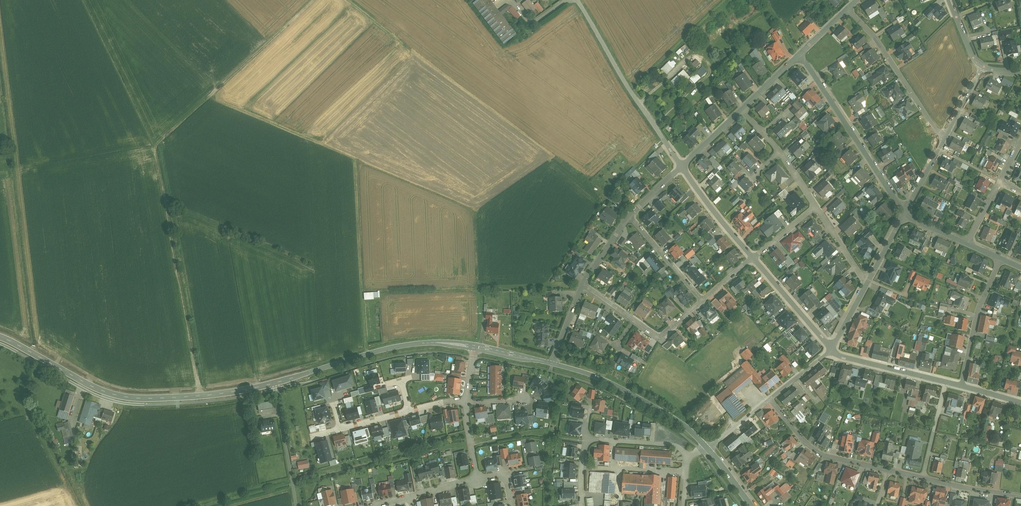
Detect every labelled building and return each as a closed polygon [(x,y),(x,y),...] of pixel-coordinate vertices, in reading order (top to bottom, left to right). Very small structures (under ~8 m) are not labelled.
[(490,0),(479,0),(474,4),(504,44),(516,35),(490,0)] [(529,0),(523,5),(529,13),(535,9),(529,0)] [(879,9),(873,0),(869,3),(863,7),(862,7),(868,16),(879,9)] [(995,3),(999,12),(1012,7),(1009,0),(1003,0),(995,3)] [(507,5),(500,11),(502,15),(509,10),(512,8),(511,7),(507,5)] [(934,14),(940,20),(947,14),(944,11),(941,7),(941,8),(939,6),(933,11),(932,12),(934,14)] [(521,17),(512,7),(512,8),(509,10),(518,20),(521,17)] [(929,19),(934,14),(932,12),(933,11),(930,7),(924,13),(929,19)] [(887,17),(882,9),(879,11),(883,15),(881,16),(883,19),(887,17)] [(979,12),(968,17),(973,28),(984,24),(979,12)] [(814,22),(808,16),(805,19),(807,22),(811,26),(814,22)] [(811,26),(807,22),(800,29),(801,30),(801,32),(803,34),(805,34),(806,36),(814,28),(811,26)] [(899,24),(893,28),(894,30),(889,33),(893,41),(904,33),(899,24)] [(842,27),(838,31),(834,34),(838,38),(841,41),(849,33),(842,26),(842,27)] [(777,31),(774,33),(775,34),(773,36),(777,42),(779,40),(778,39),(781,37),(777,31)] [(917,32),(909,37),(911,40),(919,35),(917,32)] [(867,41),(861,34),(851,43),(857,50),(867,41)] [(992,38),(980,40),(982,49),(994,47),(992,38)] [(1015,41),(1004,43),(1007,55),(1013,54),(1013,53),(1017,53),(1018,53),(1015,41)] [(908,43),(898,50),(902,55),(901,55),(905,61),(911,56),(912,56),(907,49),(911,47),(908,43)] [(686,44),(677,53),(680,55),(688,46),(686,44)] [(784,55),(776,44),(773,46),(772,45),(771,46),(771,47),(768,49),(771,55),(775,61),(784,55)] [(865,50),(859,54),(861,57),(864,55),(872,49),(871,47),(870,47),(865,50)] [(762,58),(756,49),(753,52),(759,60),(762,58)] [(872,49),(864,55),(871,65),(879,59),(872,49)] [(678,64),(672,59),(663,69),(668,74),(678,64)] [(698,59),(693,63),(698,68),(702,64),(698,59)] [(767,73),(760,62),(753,67),(756,71),(757,70),(761,76),(760,77),(767,73)] [(845,74),(838,63),(830,69),(837,79),(845,74)] [(703,77),(709,71),(704,66),(698,72),(703,77)] [(885,67),(878,72),(878,73),(873,77),(869,80),(873,85),(882,79),(885,83),(892,78),(885,67)] [(685,69),(672,81),(680,88),(692,77),(685,69)] [(806,78),(798,70),(791,77),(798,85),(799,85),(803,81),(806,78)] [(691,79),(696,83),(702,77),(698,72),(691,79)] [(873,77),(870,72),(865,75),(868,80),(869,80),(873,77)] [(744,74),(736,80),(740,86),(741,85),(746,91),(753,86),(744,74)] [(1002,86),(990,79),(986,87),(998,94),(1002,86)] [(808,87),(803,81),(799,85),(798,85),(798,86),(803,91),(808,87)] [(898,87),(895,84),(896,84),(895,83),(887,89),(883,91),(884,92),(888,98),(888,97),(891,95),(895,101),(897,99),(904,95),(901,91),(900,91),(897,87),(898,87)] [(785,92),(779,86),(769,96),(775,103),(781,97),(785,103),(789,99),(784,94),(785,93),(785,92)] [(788,88),(785,92),(785,93),(789,97),(793,93),(788,88)] [(730,90),(722,96),(730,107),(737,102),(733,96),(734,95),(732,92),(730,90)] [(816,95),(811,90),(808,93),(805,95),(803,97),(808,102),(816,95)] [(821,100),(816,95),(808,102),(813,107),(815,105),(817,103),(821,100)] [(856,97),(850,102),(857,112),(861,110),(861,109),(862,109),(863,108),(864,108),(860,103),(864,100),(861,95),(857,98),(856,97)] [(986,102),(977,97),(973,105),(982,109),(986,102)] [(899,105),(895,108),(895,109),(899,114),(902,112),(906,118),(914,112),(911,106),(910,107),(909,104),(907,101),(899,105)] [(767,107),(762,102),(755,109),(762,117),(769,110),(767,107)] [(777,111),(770,104),(767,107),(769,110),(773,114),(777,111)] [(806,112),(799,104),(792,111),(796,117),(799,119),(806,112)] [(714,105),(706,111),(714,121),(713,120),(716,118),(717,119),(722,116),(714,105)] [(882,118),(887,115),(882,106),(877,109),(882,118)] [(822,120),(817,125),(824,132),(828,128),(834,122),(827,115),(822,120)] [(873,121),(869,116),(861,121),(868,130),(877,124),(874,120),(873,121)] [(799,119),(796,117),(792,121),(797,126),(799,124),(800,125),(803,122),(799,119)] [(976,125),(964,119),(960,128),(961,127),(967,130),(967,131),(972,134),(976,125)] [(788,125),(784,121),(774,131),(781,138),(791,129),(788,125)] [(797,126),(792,121),(788,125),(791,129),(793,131),(798,127),(797,126)] [(1011,121),(1009,125),(1004,122),(1000,129),(1002,131),(1014,137),(1020,126),(1015,123),(1011,121)] [(703,129),(700,125),(695,129),(699,133),(703,129)] [(746,132),(739,125),(731,132),(732,132),(737,137),(738,139),(739,139),(738,138),(740,135),(741,136),(746,132)] [(694,127),(688,132),(690,134),(684,140),(692,148),(698,142),(695,138),(700,134),(699,133),(695,129),(694,127)] [(832,132),(828,128),(824,132),(823,132),(827,136),(832,132)] [(875,129),(869,133),(871,137),(877,134),(878,133),(875,129)] [(808,133),(805,131),(797,139),(799,141),(808,133)] [(732,132),(731,133),(731,134),(728,137),(733,141),(737,137),(732,132)] [(846,141),(838,132),(830,140),(838,148),(841,145),(846,141)] [(871,137),(869,139),(874,146),(881,141),(877,134),(871,137)] [(764,145),(756,137),(755,137),(751,141),(749,143),(758,153),(763,148),(762,147),(764,145)] [(803,138),(795,145),(796,146),(791,150),(790,150),(798,158),(811,147),(803,138)] [(965,145),(954,139),(949,147),(960,153),(965,145)] [(714,149),(717,152),(721,157),(731,148),(723,140),(714,149)] [(1010,145),(1001,140),(998,147),(999,147),(997,150),(996,150),(1004,154),(1007,149),(1009,145),(1010,145)] [(841,145),(838,148),(836,150),(839,153),(844,148),(841,145)] [(849,151),(845,147),(844,148),(839,153),(837,155),(840,158),(843,154),(844,155),(849,151)] [(717,152),(714,149),(713,148),(709,153),(712,157),(713,157),(717,152)] [(888,148),(881,153),(880,155),(879,155),(885,163),(894,157),(893,155),(888,148)] [(819,149),(811,157),(813,159),(818,155),(820,157),(822,155),(819,149)] [(858,158),(850,150),(849,151),(844,155),(842,157),(842,158),(843,157),(847,161),(846,162),(850,166),(858,158)] [(901,150),(893,155),(894,157),(897,160),(904,155),(901,150)] [(655,152),(649,158),(652,162),(656,158),(655,157),(658,155),(655,152)] [(750,154),(743,160),(751,168),(757,162),(750,154)] [(709,160),(705,157),(699,163),(705,169),(711,163),(709,160)] [(713,157),(712,157),(709,160),(711,163),(713,165),(717,161),(713,157)] [(996,159),(992,157),(990,161),(990,162),(987,168),(986,167),(986,168),(995,173),(997,168),(1000,162),(1001,162),(996,159)] [(652,162),(646,168),(653,175),(655,173),(658,176),(666,168),(656,158),(652,162)] [(953,163),(945,159),(941,167),(952,172),(955,165),(956,164),(953,163)] [(963,163),(955,159),(953,163),(956,164),(955,165),(960,168),(963,163)] [(812,161),(808,165),(807,165),(802,170),(809,177),(810,176),(812,179),(816,176),(813,173),(819,167),(812,160),(812,161)] [(742,170),(734,162),(728,168),(736,176),(739,173),(742,170)] [(908,165),(902,169),(908,179),(908,178),(911,176),(914,174),(912,171),(908,165)] [(788,178),(777,166),(766,175),(771,181),(771,180),(775,176),(781,184),(784,182),(788,178)] [(861,169),(853,177),(855,176),(860,181),(858,182),(862,186),(871,178),(868,175),(867,175),(861,169),(862,169),(861,169)] [(908,179),(902,169),(902,170),(896,174),(900,180),(902,183),(905,181),(908,179)] [(636,170),(631,174),(636,180),(637,178),(641,175),(636,170)] [(829,172),(823,177),(827,180),(832,175),(829,172)] [(716,176),(708,183),(716,191),(723,184),(716,176)] [(947,183),(942,181),(943,179),(937,176),(936,176),(932,184),(932,185),(932,184),(943,190),(943,191),(944,190),(946,191),(950,185),(947,183),(948,182),(947,183)] [(637,178),(636,180),(630,185),(633,189),(638,194),(638,195),(646,187),(637,178)] [(739,184),(746,192),(753,186),(745,178),(744,179),(739,184)] [(990,183),(981,178),(975,189),(984,193),(990,183)] [(902,183),(900,180),(896,183),(900,189),(904,186),(902,183)] [(825,181),(815,190),(823,198),(832,188),(825,181)] [(784,182),(781,184),(779,186),(783,191),(785,189),(788,187),(784,182)] [(873,186),(867,192),(875,200),(881,194),(873,186)] [(683,196),(677,188),(675,189),(674,188),(671,190),(672,192),(669,194),(673,198),(673,197),(677,201),(676,202),(683,196)] [(844,188),(836,196),(838,199),(845,192),(846,195),(848,194),(844,188)] [(791,197),(785,189),(783,191),(779,194),(783,198),(782,199),(782,200),(784,198),(786,201),(788,200),(791,197)] [(862,191),(856,196),(860,199),(865,194),(862,191)] [(806,206),(795,193),(791,197),(788,200),(795,208),(790,212),(793,216),(796,213),(797,213),(806,206)] [(1005,195),(1002,194),(996,204),(1000,206),(1001,204),(1010,208),(1014,199),(1005,195)] [(722,199),(719,195),(713,199),(716,204),(722,199)] [(980,200),(971,196),(972,197),(969,202),(968,201),(965,207),(974,211),(976,207),(979,200),(980,201),(980,200)] [(938,205),(925,198),(920,208),(933,215),(938,205)] [(839,200),(829,209),(836,216),(835,215),(841,209),(842,210),(846,207),(839,200)] [(749,213),(744,217),(741,214),(734,220),(744,232),(750,227),(746,222),(754,215),(742,201),(738,205),(740,207),(744,207),(749,213)] [(655,203),(652,205),(652,204),(647,209),(650,212),(655,208),(657,210),(659,207),(655,203)] [(879,209),(877,211),(886,221),(891,217),(890,216),(893,213),(890,209),(890,210),(887,207),(888,207),(885,203),(879,209)] [(699,208),(695,204),(696,204),(695,204),(687,211),(690,214),(693,218),(702,211),(699,208)] [(607,209),(606,208),(604,212),(600,217),(608,222),(608,223),(612,226),(616,220),(615,219),(618,215),(615,212),(614,213),(607,209)] [(779,210),(773,215),(774,215),(778,219),(783,215),(779,210)] [(944,213),(938,210),(935,216),(941,219),(944,213)] [(959,210),(956,215),(962,218),(958,225),(965,229),(972,217),(965,213),(959,210)] [(650,216),(648,214),(642,220),(648,226),(654,221),(656,223),(659,220),(653,213),(650,216)] [(774,215),(767,221),(769,223),(763,228),(766,232),(765,233),(768,237),(774,232),(773,232),(782,225),(778,219),(774,215)] [(861,226),(852,217),(841,228),(849,237),(850,238),(853,234),(852,232),(856,228),(857,229),(861,226)] [(708,218),(700,224),(707,233),(715,227),(708,218)] [(822,231),(813,221),(803,228),(806,232),(809,229),(815,237),(822,231)] [(870,227),(864,233),(868,237),(871,235),(871,236),(874,233),(870,227)] [(996,230),(987,227),(982,238),(991,242),(996,230)] [(671,240),(663,230),(659,233),(660,234),(657,236),(656,236),(664,245),(671,240)] [(925,235),(915,230),(911,238),(914,239),(914,240),(914,241),(916,242),(917,241),(921,243),(923,238),(925,235)] [(799,242),(804,238),(799,232),(794,236),(792,235),(782,243),(790,253),(801,244),(799,242)] [(1015,236),(1007,232),(1001,247),(1010,251),(1011,246),(1012,243),(1013,244),(1014,240),(1013,240),(1015,236)] [(595,235),(591,233),(590,235),(586,240),(590,243),(585,250),(592,255),(602,240),(595,235)] [(714,238),(709,233),(704,238),(709,243),(714,238)] [(645,244),(636,234),(630,239),(636,246),(634,247),(637,251),(645,244)] [(865,236),(858,243),(868,255),(871,252),(870,250),(874,246),(865,236)] [(723,237),(717,243),(720,247),(724,251),(730,245),(723,237)] [(944,241),(939,238),(935,247),(943,250),(942,251),(947,253),(951,244),(950,245),(943,242),(944,241)] [(835,251),(826,241),(814,252),(816,251),(820,255),(823,252),(827,256),(828,258),(831,255),(835,251)] [(900,245),(897,251),(896,251),(894,256),(904,261),(903,261),(906,257),(910,251),(900,245)] [(683,254),(676,246),(669,251),(677,260),(683,254)] [(787,260),(778,248),(769,255),(779,267),(787,260)] [(625,254),(621,252),(621,253),(616,249),(611,256),(615,258),(612,262),(623,270),(626,266),(624,264),(629,257),(625,254)] [(736,258),(734,256),(737,253),(734,250),(726,257),(734,266),(739,261),(736,258)] [(689,251),(684,255),(688,260),(689,260),(693,256),(691,254),(692,254),(689,251)] [(664,267),(654,254),(647,260),(651,265),(658,273),(659,272),(663,268),(664,267)] [(699,260),(695,255),(693,256),(689,260),(691,262),(692,262),(694,264),(699,260)] [(988,262),(973,255),(970,262),(977,265),(974,271),(982,274),(988,262)] [(579,258),(578,257),(578,258),(571,267),(579,273),(586,263),(579,258)] [(644,257),(640,261),(637,265),(639,267),(640,266),(646,260),(644,257)] [(842,265),(837,259),(838,259),(837,258),(829,265),(826,268),(827,269),(830,273),(834,270),(838,275),(846,268),(843,264),(842,265)] [(651,265),(647,260),(646,260),(640,266),(645,271),(651,265)] [(888,275),(883,273),(880,280),(891,285),(896,274),(898,275),(901,270),(899,269),(896,268),(897,265),(889,262),(886,268),(889,270),(889,272),(888,275)] [(701,275),(695,269),(689,274),(695,281),(695,280),(699,285),(706,280),(702,275),(701,275)] [(608,274),(603,270),(597,279),(601,282),(602,281),(607,284),(613,275),(609,273),(608,274)] [(1019,277),(1007,272),(1001,285),(1008,288),(1012,281),(1016,283),(1019,277)] [(968,276),(963,274),(962,276),(962,275),(958,284),(968,288),(971,280),(967,278),(968,276)] [(802,284),(794,275),(787,282),(791,287),(794,291),(802,284)] [(930,281),(918,276),(914,285),(925,291),(930,281)] [(843,279),(836,285),(837,285),(841,289),(840,289),(847,296),(850,293),(849,292),(853,288),(844,279),(844,278),(843,279)] [(745,285),(740,279),(733,285),(734,286),(731,289),(736,295),(740,292),(738,291),(745,285)] [(764,285),(757,291),(763,297),(770,291),(764,285)] [(616,289),(613,287),(608,293),(615,297),(618,292),(615,290),(616,289)] [(693,299),(682,287),(675,293),(685,304),(688,301),(689,302),(693,299)] [(668,292),(667,292),(673,299),(676,296),(674,294),(673,290),(672,288),(671,289),(668,292)] [(631,294),(625,289),(623,293),(617,301),(622,304),(626,307),(632,299),(629,297),(632,294),(631,294)] [(819,302),(810,291),(810,290),(801,298),(804,302),(805,301),(807,304),(806,304),(810,309),(819,302)] [(735,303),(730,298),(725,291),(717,298),(722,305),(727,301),(728,302),(726,304),(729,308),(731,306),(732,306),(734,307),(735,306),(735,303)] [(376,299),(376,297),(381,297),(381,292),(366,293),(366,300),(376,299)] [(969,299),(953,292),(951,297),(951,296),(957,299),(958,300),(957,303),(955,302),(954,305),(964,309),(967,304),(966,303),(968,299),(969,299)] [(881,293),(873,309),(881,313),(885,306),(883,305),(885,301),(886,302),(892,305),(895,301),(886,296),(881,293)] [(1009,301),(994,294),(992,299),(989,306),(989,305),(989,306),(998,310),(1001,303),(1006,306),(1008,305),(1009,301)] [(774,297),(765,305),(767,307),(766,308),(769,311),(779,302),(774,297)] [(562,302),(562,298),(553,298),(550,298),(550,306),(551,306),(551,312),(562,311),(562,306),(562,305),(562,302)] [(722,306),(716,299),(711,303),(717,310),(722,306)] [(841,307),(834,299),(832,301),(833,302),(839,309),(841,307)] [(675,308),(667,300),(663,303),(664,304),(660,308),(663,310),(667,315),(675,308)] [(779,302),(769,311),(771,313),(774,315),(783,307),(779,302)] [(839,309),(833,302),(829,305),(837,314),(841,311),(839,309)] [(593,307),(585,304),(585,303),(581,313),(586,315),(587,314),(595,317),(594,318),(595,318),(599,308),(594,306),(593,307)] [(650,311),(641,304),(640,306),(636,311),(636,312),(645,319),(650,311)] [(715,312),(709,305),(701,312),(705,316),(707,319),(710,317),(713,320),(712,321),(719,315),(716,311),(715,312)] [(833,317),(826,308),(817,316),(824,325),(833,317)] [(787,312),(778,320),(780,322),(779,323),(781,325),(792,316),(790,313),(789,314),(787,312)] [(622,323),(615,318),(615,319),(610,315),(607,320),(612,323),(606,331),(614,336),(622,323)] [(992,318),(981,315),(978,332),(988,334),(990,324),(996,325),(997,319),(992,318)] [(792,316),(781,325),(784,328),(784,327),(786,330),(796,322),(794,319),(792,316)] [(955,317),(948,316),(946,324),(953,325),(955,317)] [(833,317),(824,325),(829,330),(833,326),(832,324),(836,320),(833,317)] [(968,320),(960,318),(957,329),(966,331),(968,320)] [(858,320),(856,319),(854,325),(853,325),(851,328),(862,333),(863,329),(862,328),(865,323),(865,322),(858,320)] [(691,320),(684,326),(690,333),(693,336),(693,335),(694,334),(697,336),(699,336),(700,334),(698,331),(697,332),(695,330),(697,327),(695,325),(696,324),(694,321),(693,322),(691,320)] [(492,324),(488,323),(488,333),(499,334),(500,325),(492,324)] [(547,325),(538,325),(538,328),(537,329),(536,329),(536,330),(536,331),(537,332),(538,333),(539,339),(548,339),(548,336),(548,335),(549,335),(550,334),(549,333),(549,332),(547,332),(547,325)] [(862,333),(851,328),(850,332),(851,332),(848,338),(850,339),(857,342),(857,341),(859,336),(860,336),(862,333)] [(801,329),(794,335),(800,343),(808,336),(801,329)] [(581,331),(580,335),(574,332),(570,343),(575,345),(575,344),(582,346),(582,347),(585,347),(587,341),(585,340),(588,333),(581,331)] [(649,342),(636,333),(628,346),(633,349),(632,348),(635,344),(644,350),(648,344),(649,342)] [(677,333),(670,339),(671,340),(669,342),(671,345),(674,343),(678,347),(684,342),(677,333)] [(964,337),(953,335),(951,340),(963,343),(964,337)] [(597,337),(591,347),(596,350),(598,347),(604,351),(608,343),(600,338),(597,336),(597,337)] [(963,343),(951,340),(950,345),(956,347),(956,348),(962,349),(963,343)] [(819,349),(813,342),(806,349),(812,356),(819,350),(819,349)] [(765,347),(769,352),(773,349),(769,343),(765,347)] [(653,348),(648,344),(644,350),(649,353),(653,348)] [(902,357),(904,346),(896,345),(893,358),(899,359),(899,357),(902,357)] [(1016,347),(1009,346),(1007,353),(1013,354),(1014,352),(1015,352),(1016,347)] [(889,354),(878,352),(879,349),(876,348),(876,351),(873,350),(871,359),(887,362),(889,354)] [(748,349),(741,355),(747,361),(753,355),(748,349)] [(1014,352),(1013,354),(1011,361),(1017,363),(1017,364),(1020,365),(1020,353),(1015,352),(1014,352)] [(442,353),(439,359),(445,362),(448,356),(442,353)] [(909,359),(902,357),(899,357),(899,359),(897,365),(905,367),(913,369),(917,355),(911,353),(909,359)] [(634,361),(623,354),(618,363),(625,367),(626,366),(629,368),(628,369),(629,370),(634,361)] [(929,355),(923,354),(922,357),(920,366),(930,369),(932,360),(928,359),(929,355)] [(951,357),(944,356),(942,367),(955,370),(958,359),(951,357)] [(429,361),(418,361),(418,374),(421,374),(429,373),(429,361)] [(772,372),(764,378),(760,373),(758,374),(747,361),(741,366),(752,380),(756,384),(764,394),(779,381),(772,372)] [(465,363),(456,362),(455,371),(461,372),(464,372),(465,363)] [(776,369),(783,378),(793,371),(785,362),(776,369)] [(407,372),(406,363),(394,364),(394,369),(396,369),(396,373),(407,372)] [(974,364),(972,364),(967,382),(977,384),(980,376),(974,374),(976,365),(977,365),(974,364)] [(827,372),(821,365),(809,375),(815,382),(827,372)] [(852,368),(842,365),(840,373),(841,374),(846,375),(850,376),(852,368)] [(752,380),(743,368),(725,384),(734,394),(734,395),(752,380)] [(875,373),(865,370),(863,379),(863,380),(862,383),(866,384),(867,380),(873,381),(875,373)] [(371,376),(368,377),(371,385),(371,386),(373,385),(380,383),(378,374),(375,375),(375,374),(371,375),(371,376)] [(815,382),(809,375),(802,381),(807,388),(812,384),(815,389),(818,386),(815,382)] [(351,376),(334,382),(336,391),(339,390),(340,391),(349,388),(348,387),(354,385),(351,376)] [(896,378),(886,376),(886,378),(884,384),(894,386),(896,378)] [(523,378),(515,377),(514,387),(523,388),(524,384),(525,379),(523,378)] [(544,382),(541,380),(540,381),(537,378),(534,381),(533,380),(531,382),(533,383),(530,386),(534,389),(533,390),(536,392),(537,391),(541,394),(547,386),(543,383),(544,382)] [(449,379),(448,387),(459,388),(459,386),(461,385),(461,380),(449,379)] [(863,380),(857,379),(855,386),(861,387),(860,391),(864,392),(866,384),(862,383),(863,380)] [(1014,381),(1010,380),(1007,380),(1004,389),(1008,390),(1011,391),(1014,391),(1017,382),(1013,381),(1014,381)] [(917,383),(906,381),(904,389),(910,390),(914,392),(915,392),(917,383)] [(322,388),(323,391),(330,389),(328,382),(320,384),(321,388),(322,388)] [(374,391),(373,385),(371,386),(371,385),(365,387),(366,393),(374,391)] [(937,388),(927,385),(923,399),(923,402),(928,403),(929,400),(930,396),(935,397),(937,388)] [(586,391),(578,386),(576,389),(575,389),(574,390),(573,391),(573,393),(571,396),(579,401),(581,398),(582,398),(584,395),(583,395),(586,391)] [(818,386),(815,389),(814,390),(822,400),(827,397),(823,392),(818,386)] [(459,388),(448,387),(448,393),(459,395),(460,390),(459,389),(459,388)] [(794,387),(787,393),(792,400),(799,394),(794,387)] [(321,388),(312,390),(315,401),(325,398),(323,391),(322,388),(321,388)] [(76,393),(66,390),(58,416),(67,419),(76,393)] [(398,391),(390,393),(393,403),(400,401),(398,391)] [(393,403),(390,393),(388,394),(383,395),(385,405),(393,403)] [(787,393),(779,399),(785,406),(792,400),(787,393)] [(734,395),(734,394),(722,404),(734,420),(746,410),(734,395)] [(965,398),(949,394),(946,407),(947,408),(951,409),(952,406),(962,408),(965,398)] [(985,400),(976,397),(973,406),(978,407),(982,408),(982,409),(985,400)] [(706,399),(693,411),(698,416),(711,403),(706,399)] [(375,400),(365,402),(369,415),(379,413),(377,406),(375,400)] [(605,402),(597,400),(595,411),(602,412),(603,412),(604,409),(605,402)] [(114,413),(104,410),(100,409),(101,405),(87,401),(80,422),(90,426),(93,416),(96,417),(96,418),(102,419),(112,422),(114,413)] [(273,408),(272,401),(257,404),(258,411),(273,408)] [(346,404),(347,410),(351,409),(354,408),(352,402),(346,404)] [(548,403),(539,402),(539,406),(538,406),(537,412),(537,416),(545,418),(545,413),(548,414),(549,407),(548,407),(548,403)] [(1003,405),(993,402),(990,411),(991,411),(996,413),(1001,414),(1003,405)] [(801,410),(800,410),(796,404),(793,407),(798,414),(797,415),(801,420),(806,416),(801,410)] [(509,406),(497,407),(498,418),(499,420),(504,419),(503,417),(510,417),(510,413),(509,406)] [(317,418),(330,414),(328,407),(315,411),(317,418)] [(354,408),(351,409),(354,419),(360,418),(359,415),(357,408),(354,408)] [(486,408),(476,409),(477,419),(485,417),(488,417),(487,415),(486,408)] [(581,409),(574,408),(574,409),(573,417),(583,418),(584,410),(581,409)] [(348,421),(354,419),(351,409),(347,410),(346,411),(348,421)] [(516,412),(517,424),(518,426),(520,425),(521,424),(528,424),(528,417),(527,411),(527,410),(526,410),(525,410),(525,411),(524,411),(524,412),(519,412),(519,411),(518,411),(517,411),(516,411),(516,412)] [(762,410),(756,414),(759,418),(765,414),(762,410)] [(448,412),(447,412),(448,418),(449,423),(450,423),(451,424),(454,423),(455,422),(459,421),(457,411),(448,412)] [(772,411),(765,417),(771,425),(775,423),(776,423),(778,422),(779,421),(772,411)] [(829,417),(823,413),(819,421),(825,424),(829,417)] [(331,421),(330,414),(317,418),(319,424),(331,421)] [(494,414),(487,415),(488,417),(485,417),(486,424),(496,423),(494,414)] [(419,415),(409,418),(411,427),(422,424),(420,417),(419,415)] [(428,415),(420,417),(422,424),(427,423),(428,415)] [(441,417),(436,417),(436,418),(435,418),(432,418),(432,424),(432,428),(436,427),(437,428),(439,428),(440,427),(443,426),(441,417)] [(275,430),(273,420),(260,422),(261,432),(275,430)] [(396,421),(390,423),(390,424),(392,430),(394,439),(407,435),(405,430),(404,430),(402,422),(401,420),(396,422),(396,421)] [(750,437),(758,430),(751,422),(742,429),(744,433),(748,438),(750,437)] [(606,425),(596,423),(595,433),(605,435),(606,425)] [(616,423),(615,426),(614,434),(621,435),(623,424),(616,423)] [(578,425),(571,424),(570,434),(580,435),(580,432),(581,432),(582,429),(581,428),(581,425),(578,425)] [(629,425),(623,424),(621,435),(628,436),(629,428),(630,425),(629,425)] [(651,425),(643,425),(643,427),(643,435),(650,436),(651,425)] [(823,425),(815,439),(822,443),(827,435),(824,433),(827,427),(823,425)] [(375,428),(371,429),(374,438),(383,435),(384,435),(383,429),(382,426),(378,427),(378,426),(375,427),(375,428)] [(643,427),(636,426),(635,437),(643,437),(643,435),(643,427)] [(365,429),(353,432),(354,434),(353,435),(355,445),(368,442),(367,438),(365,429)] [(748,438),(744,433),(741,435),(747,442),(751,439),(750,437),(748,438)] [(344,435),(334,438),(337,447),(347,444),(345,437),(344,435)] [(741,442),(738,438),(735,435),(725,443),(731,451),(741,442)] [(741,435),(738,438),(741,442),(743,445),(747,442),(741,435)] [(847,438),(844,437),(844,435),(843,435),(840,451),(849,453),(852,440),(852,437),(847,436),(847,438)] [(867,440),(865,440),(863,441),(862,441),(862,443),(860,443),(858,451),(860,451),(859,454),(860,454),(861,456),(863,456),(864,455),(871,457),(874,444),(868,442),(867,440)] [(317,445),(319,454),(330,451),(327,441),(318,444),(317,444),(317,445)] [(893,444),(885,442),(884,451),(883,451),(882,459),(892,461),(893,457),(894,457),(895,453),(891,452),(891,451),(893,444)] [(922,444),(909,442),(907,453),(912,454),(911,457),(912,457),(912,458),(911,458),(909,465),(920,468),(922,459),(918,458),(922,444)] [(527,444),(526,444),(527,446),(528,453),(537,451),(536,443),(527,444)] [(745,444),(739,449),(742,453),(748,449),(745,444)] [(776,444),(766,453),(768,456),(778,447),(776,444)] [(600,451),(595,451),(594,460),(608,462),(609,447),(600,446),(600,451)] [(579,449),(568,447),(567,457),(577,458),(579,449)] [(507,449),(500,451),(501,456),(502,459),(509,458),(508,456),(509,456),(507,449)] [(641,450),(616,449),(615,461),(640,462),(641,450)] [(742,453),(740,454),(732,460),(738,468),(746,463),(744,460),(752,454),(748,449),(742,453)] [(671,453),(641,450),(640,462),(670,465),(671,453)] [(816,458),(804,450),(796,461),(799,464),(802,460),(811,466),(816,458)] [(330,451),(319,454),(322,464),(329,461),(333,461),(330,451)] [(509,456),(508,456),(509,458),(510,467),(514,466),(514,467),(518,466),(518,465),(522,465),(521,462),(522,461),(522,458),(520,457),(520,454),(509,456)] [(458,456),(458,457),(460,467),(468,465),(466,455),(458,456)] [(539,457),(529,459),(531,467),(535,466),(540,465),(539,457)] [(796,463),(788,457),(788,458),(784,461),(787,463),(786,465),(792,469),(796,463)] [(939,458),(935,457),(935,462),(932,471),(941,473),(943,463),(940,463),(941,461),(938,460),(939,458)] [(496,460),(486,462),(487,471),(498,470),(497,466),(496,460)] [(308,461),(298,462),(299,469),(309,468),(308,461)] [(754,461),(750,464),(753,469),(758,466),(755,462),(754,461)] [(971,464),(960,461),(960,463),(959,469),(957,478),(965,479),(967,471),(969,471),(970,464),(971,465),(971,464)] [(437,463),(431,465),(428,466),(427,468),(425,468),(427,478),(434,476),(434,474),(440,473),(440,472),(437,463)] [(838,466),(827,463),(825,470),(829,471),(826,483),(833,484),(835,475),(836,475),(838,466)] [(999,466),(995,465),(995,471),(1003,472),(1003,466),(1004,464),(1000,463),(999,466)] [(753,469),(744,476),(749,483),(756,478),(754,475),(761,470),(758,466),(753,469)] [(446,469),(447,476),(447,477),(449,479),(456,478),(454,467),(446,469)] [(425,468),(418,470),(420,478),(421,480),(422,480),(427,478),(425,468)] [(858,470),(855,469),(850,468),(848,477),(850,477),(848,483),(852,484),(855,485),(857,479),(858,476),(859,476),(859,473),(858,473),(859,470),(858,470)] [(770,474),(776,478),(780,473),(773,469),(770,474)] [(825,474),(818,472),(816,480),(823,481),(825,474)] [(616,474),(598,473),(596,493),(615,494),(616,474)] [(880,475),(870,473),(869,477),(868,482),(872,482),(870,489),(876,490),(877,484),(878,484),(880,475)] [(997,474),(987,473),(987,478),(984,477),(983,483),(986,483),(986,484),(995,485),(995,478),(997,479),(997,474)] [(525,475),(514,477),(516,488),(527,487),(525,475)] [(624,475),(623,493),(622,505),(632,505),(632,504),(638,505),(639,494),(647,495),(647,499),(645,499),(645,505),(654,505),(655,504),(659,504),(659,503),(660,503),(660,499),(659,499),(660,477),(624,475)] [(677,479),(670,478),(669,495),(676,496),(677,479)] [(407,481),(402,482),(401,481),(399,481),(398,482),(397,482),(399,491),(409,490),(408,482),(408,481),(407,481)] [(900,485),(891,483),(889,491),(892,492),(898,493),(900,485)] [(498,484),(491,485),(489,486),(491,494),(490,495),(490,497),(491,497),(493,497),(494,500),(502,498),(500,484),(498,484)] [(786,484),(780,489),(781,490),(785,494),(790,489),(786,484)] [(390,485),(379,487),(381,496),(392,494),(391,489),(390,485)] [(699,487),(691,487),(692,496),(691,496),(691,497),(706,496),(706,493),(708,492),(707,489),(706,489),(705,486),(699,487)] [(767,486),(764,489),(757,494),(765,505),(772,499),(769,495),(766,492),(770,489),(767,486)] [(927,491),(912,487),(910,500),(914,501),(914,503),(919,504),(920,504),(921,501),(920,501),(920,499),(925,500),(927,491)] [(937,488),(935,495),(934,495),(932,505),(934,505),(945,505),(945,502),(946,501),(945,501),(946,495),(945,495),(946,490),(937,488)] [(372,489),(369,490),(369,489),(365,490),(365,491),(365,492),(362,493),(363,500),(374,498),(373,494),(372,489)] [(468,489),(459,491),(460,501),(470,500),(470,497),(468,489)] [(575,489),(562,489),(562,499),(575,499),(575,489)] [(328,491),(322,493),(322,496),(322,497),(322,500),(335,497),(334,495),(333,495),(332,490),(328,491)] [(353,490),(342,492),(343,498),(344,504),(344,505),(345,504),(355,502),(355,503),(356,502),(355,502),(354,493),(353,490)] [(451,494),(440,496),(442,505),(452,504),(451,498),(451,494)] [(517,496),(519,505),(523,505),(528,505),(526,495),(526,494),(525,495),(517,496)] [(863,497),(856,495),(853,502),(859,503),(860,502),(861,502),(863,497)] [(322,500),(323,503),(324,504),(325,505),(327,505),(332,505),(335,504),(334,499),(335,499),(335,497),(322,500)]
